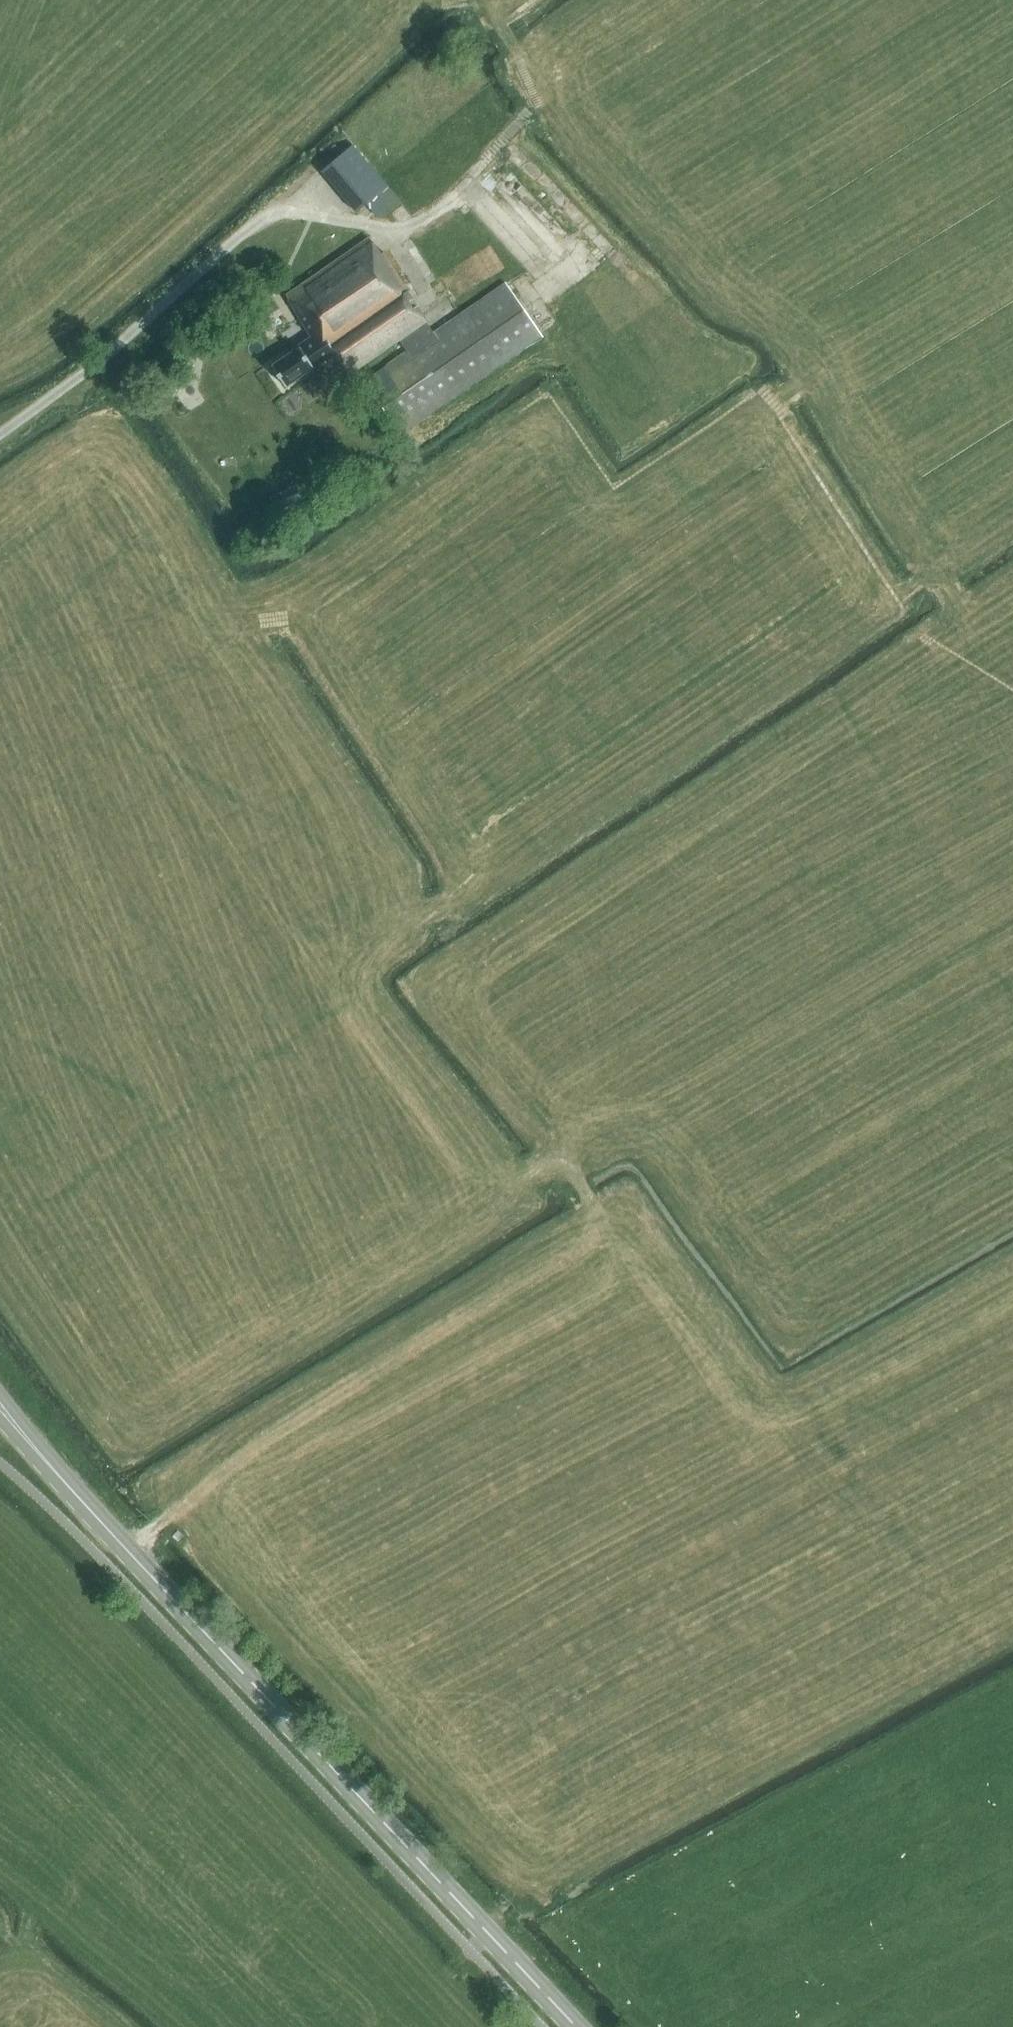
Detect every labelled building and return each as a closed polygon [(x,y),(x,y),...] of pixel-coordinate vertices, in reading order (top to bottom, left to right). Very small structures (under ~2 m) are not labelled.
[(376,217),(398,198),(388,186),(353,145),(320,172),(356,213),(366,204),(376,217)] [(378,262),(363,241),(284,297),(311,337),(292,350),(293,351),(272,366),(285,386),(334,353),(349,375),(399,340),(408,352),(364,382),(400,433),(541,335),(506,284),(433,334),(425,321),(426,321),(382,259),(378,262)]
